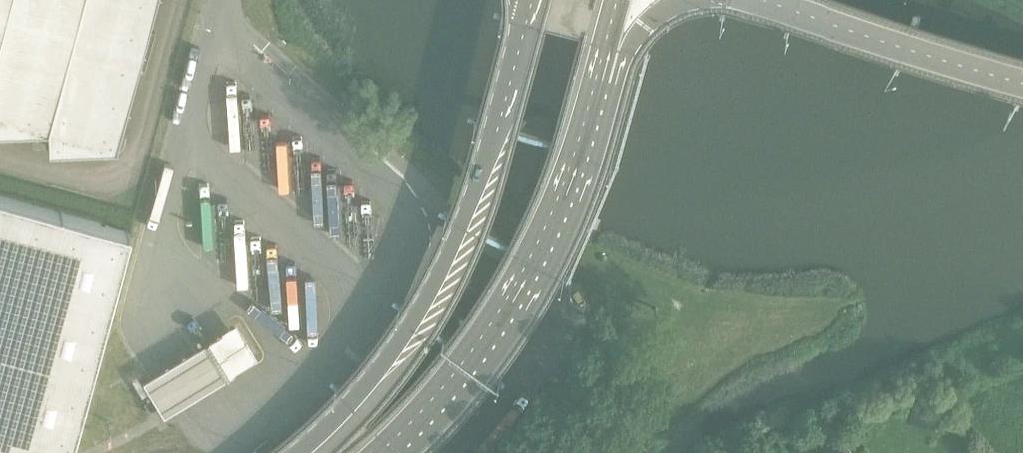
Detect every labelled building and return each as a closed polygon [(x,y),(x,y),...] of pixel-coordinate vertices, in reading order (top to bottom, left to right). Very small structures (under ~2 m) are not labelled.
[(136,66),(145,68),(155,30),(147,27),(154,0),(0,0),(0,127),(47,126),(48,146),(115,144),(136,66)] [(0,196),(0,452),(40,452),(73,443),(130,231),(0,196)] [(258,356),(236,322),(141,379),(162,414),(258,356)] [(148,394),(147,392),(138,378),(133,382),(142,397),(148,394)] [(159,407),(153,398),(144,403),(150,413),(159,407)]
